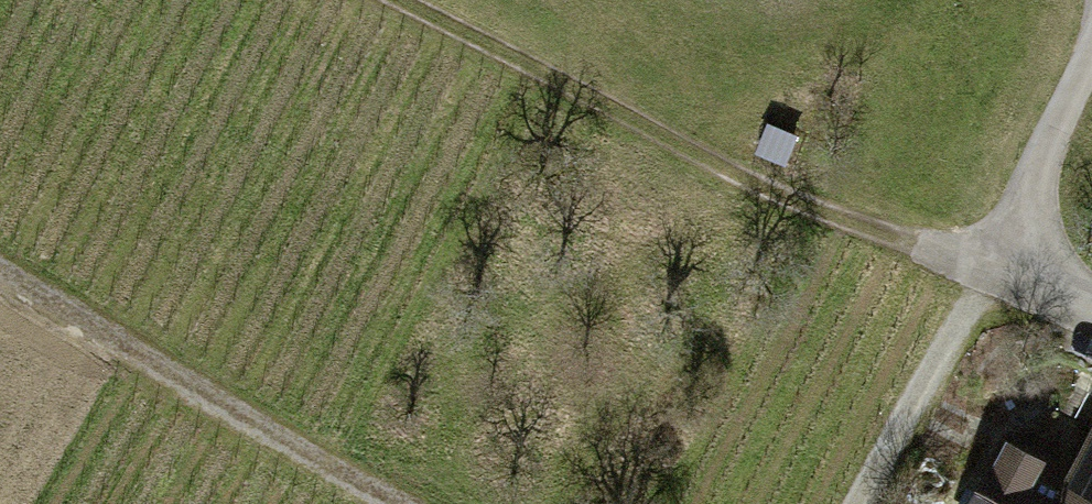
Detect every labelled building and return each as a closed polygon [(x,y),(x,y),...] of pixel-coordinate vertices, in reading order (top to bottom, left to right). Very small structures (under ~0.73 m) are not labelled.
[(793,138),(767,126),(757,148),(784,160),(793,138)] [(1026,438),(992,503),(1091,503),(1091,467),(1090,471),(1026,438)]
